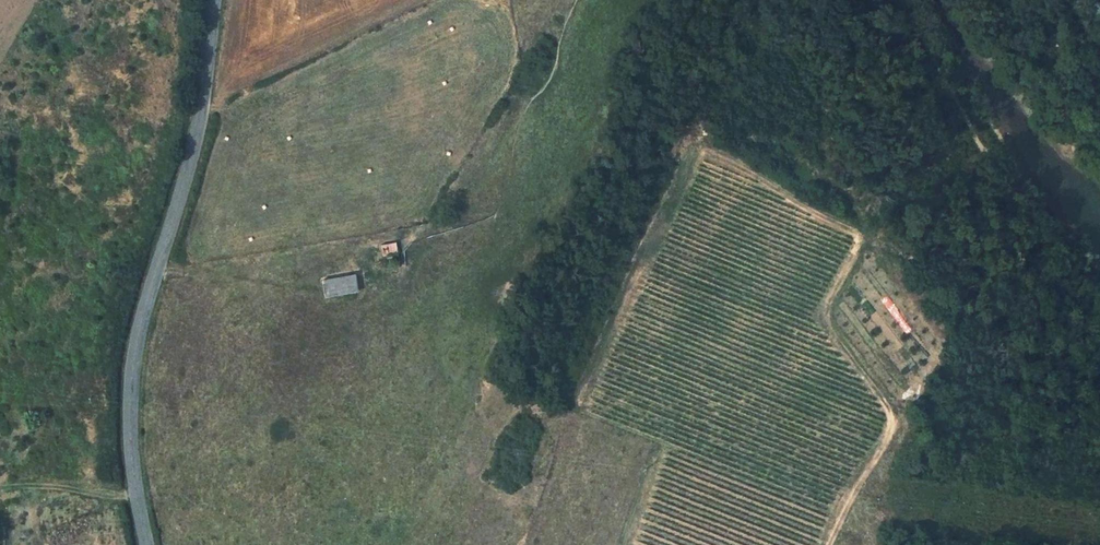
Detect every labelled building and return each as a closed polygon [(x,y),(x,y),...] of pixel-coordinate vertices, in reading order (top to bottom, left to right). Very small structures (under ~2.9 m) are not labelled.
[(533,67),(527,63),(519,76),(525,80),(533,67)] [(381,246),(383,255),(396,253),(395,243),(381,246)] [(399,266),(396,253),(383,255),(385,268),(399,266)] [(322,280),(325,297),(358,291),(355,274),(322,280)]
